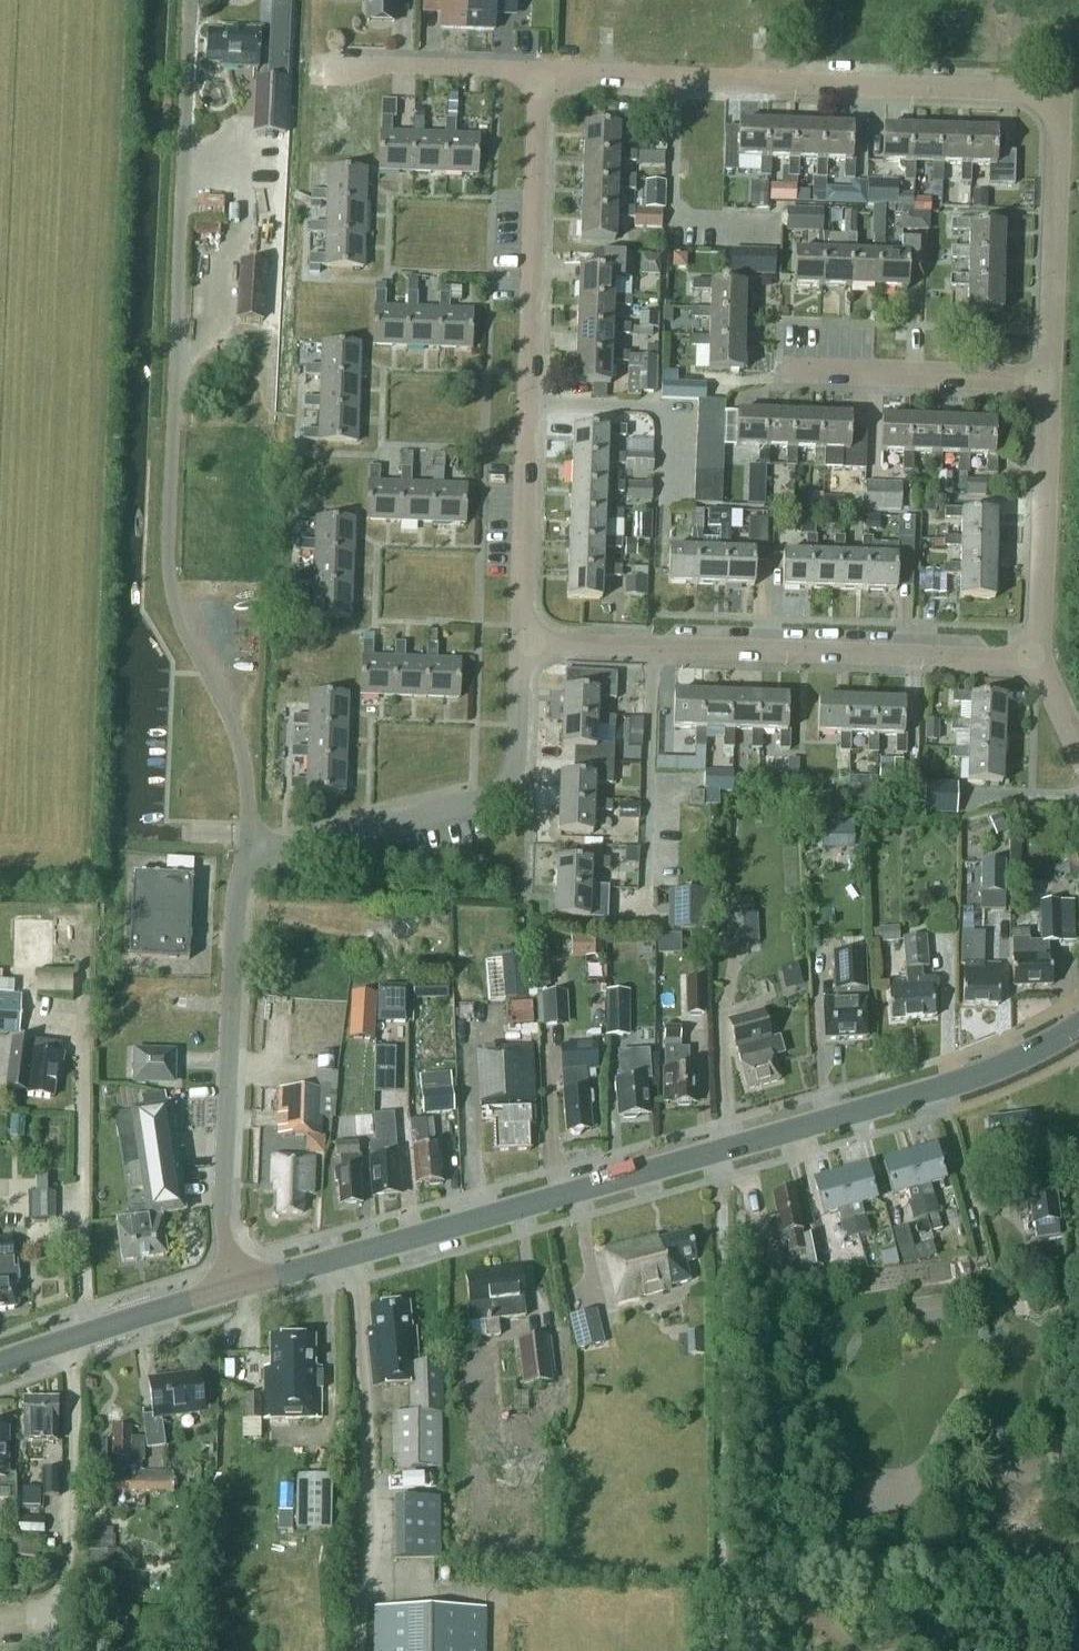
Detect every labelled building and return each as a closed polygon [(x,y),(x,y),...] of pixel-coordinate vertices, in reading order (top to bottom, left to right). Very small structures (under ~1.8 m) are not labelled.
[(367,21),(394,22),(395,0),(368,0),(367,21)] [(467,29),(468,0),(424,0),(423,14),(441,14),(441,28),(467,29)] [(467,29),(494,30),(494,16),(516,16),(516,0),(468,0),(467,29)] [(271,79),(287,79),(290,4),(274,3),(271,79)] [(220,67),(258,68),(260,31),(242,30),(242,29),(222,28),(222,31),(208,31),(207,63),(221,64),(220,67)] [(256,131),(282,131),(283,81),(259,80),(256,131)] [(382,100),(382,117),(392,118),(395,118),(395,101),(382,100)] [(416,110),(416,118),(424,118),(424,110),(416,110)] [(380,171),(412,172),(413,134),(391,134),(392,118),(382,117),(380,171)] [(412,172),(444,173),(446,136),(423,135),(424,119),(414,118),(413,134),(412,172)] [(446,120),(446,136),(444,173),(477,175),(478,137),(455,136),(456,120),(446,120)] [(768,124),(740,123),(738,157),(761,158),(760,176),(771,177),(771,159),(767,158),(768,124)] [(585,126),(584,155),(618,157),(618,152),(619,134),(637,135),(638,125),(618,124),(618,128),(585,126)] [(789,159),(788,177),(799,178),(799,159),(795,159),(796,125),(768,124),(767,158),(771,159),(789,159)] [(817,160),(816,178),(827,178),(827,160),(823,160),(824,126),(796,125),(795,159),(799,159),(817,160)] [(845,161),(844,179),(855,179),(855,160),(852,160),(853,127),(824,126),(823,160),(827,160),(845,161)] [(904,181),(915,181),(915,163),(911,163),(912,129),(884,128),(883,162),(899,163),(899,167),(902,170),(905,170),(904,181)] [(943,182),(943,164),(939,164),(940,130),(912,129),(911,163),(915,163),(933,164),(933,182),(943,182)] [(971,183),(971,165),(967,165),(968,130),(940,130),(939,164),(943,164),(961,165),(960,183),(971,183)] [(967,165),(971,165),(989,165),(989,184),(1014,185),(1015,154),(996,153),(997,131),(968,130),(967,165)] [(657,140),(656,154),(667,155),(667,141),(657,140)] [(584,155),(583,183),(617,185),(617,180),(618,163),(636,163),(637,153),(618,152),(618,157),(584,155)] [(321,202),(328,202),(366,203),(367,170),(329,169),(328,192),(312,192),(312,201),(321,202)] [(899,194),(899,180),(869,179),(868,205),(914,207),(914,194),(899,194)] [(583,183),(582,211),(616,212),(616,208),(617,190),(635,191),(636,181),(617,180),(617,185),(583,183)] [(645,208),(666,208),(667,182),(646,181),(645,208)] [(753,184),(752,207),(765,207),(766,184),(753,184)] [(782,201),(796,202),(796,188),(783,188),(782,201)] [(971,194),(971,208),(987,208),(987,195),(971,194)] [(928,212),(929,201),(915,201),(915,212),(928,212)] [(311,233),(326,234),(364,235),(366,203),(328,202),(327,224),(311,224),(311,233)] [(616,212),(582,211),(581,240),(615,241),(616,218),(634,219),(635,209),(616,208),(616,212)] [(634,228),(663,228),(663,209),(635,208),(634,228)] [(824,209),(787,208),(786,227),(824,228),(824,209)] [(844,212),(843,235),(846,235),(857,235),(857,213),(844,212)] [(901,230),(928,230),(928,215),(902,214),(901,230)] [(969,250),(969,253),(1003,254),(1004,226),(971,225),(971,222),(951,221),(951,232),(969,232),(969,250)] [(364,235),(326,234),(326,256),(310,255),(309,266),(320,266),(363,268),(364,235)] [(794,286),(823,287),(824,252),(828,253),(829,234),(818,234),(818,252),(795,252),(794,286)] [(846,253),(828,253),(824,252),(823,287),(851,288),(852,253),(856,254),(857,235),(846,235),(846,253)] [(851,288),(879,289),(880,254),(884,254),(885,236),(874,236),(874,254),(856,254),(852,253),(851,288)] [(923,277),(924,237),(902,237),(902,255),(884,254),(880,254),(879,289),(908,290),(908,276),(923,277)] [(1003,282),(1003,279),(1003,254),(969,253),(969,250),(951,249),(951,260),(969,260),(968,278),(968,281),(1003,282)] [(731,251),(730,273),(753,274),(753,251),(731,251)] [(753,251),(753,274),(775,275),(776,252),(753,251)] [(614,278),(632,279),(633,255),(594,253),(593,271),(580,270),(578,299),(613,300),(613,296),(614,278)] [(266,265),(241,263),(237,317),(263,318),(266,265)] [(1002,312),(1003,282),(968,281),(968,278),(950,277),(950,288),(968,288),(968,311),(1002,312)] [(408,280),(408,293),(418,293),(418,280),(408,280)] [(693,280),(692,291),(711,291),(710,309),(710,313),(745,314),(750,311),(750,302),(745,299),(745,286),(712,285),(712,281),(693,280)] [(376,284),(376,292),(386,292),(386,284),(376,284)] [(385,308),(386,292),(376,292),(374,346),(406,347),(407,309),(385,308)] [(417,309),(418,293),(408,293),(407,309),(406,347),(438,348),(439,310),(417,309)] [(471,349),(472,311),(449,310),(450,295),(440,294),(439,310),(438,348),(471,349)] [(578,299),(577,327),(612,329),(612,324),(613,307),(631,307),(631,297),(613,296),(613,300),(578,299)] [(663,321),(671,321),(672,308),(663,308),(663,321)] [(710,319),(709,337),(709,341),(744,342),(745,314),(710,313),(710,309),(692,309),(692,319),(710,319)] [(657,328),(658,313),(644,312),(644,328),(657,328)] [(612,335),(630,335),(630,325),(612,324),(612,329),(577,327),(576,355),(611,356),(611,352),(612,335)] [(709,341),(709,337),(691,337),(691,347),(709,347),(708,370),(743,371),(744,342),(709,341)] [(305,376),(321,376),(321,377),(359,378),(360,345),(323,344),(322,367),(306,366),(305,376)] [(658,346),(647,346),(647,356),(657,356),(658,346)] [(611,356),(576,355),(575,384),(610,385),(611,363),(629,363),(629,353),(611,352),(611,356)] [(636,392),(656,393),(657,356),(647,356),(638,356),(636,392)] [(678,384),(679,372),(662,371),(661,399),(706,400),(707,385),(678,384)] [(358,410),(359,378),(321,377),(321,399),(305,398),(304,408),(320,409),(358,410)] [(725,415),(726,402),(698,401),(697,414),(725,415)] [(358,410),(320,409),(319,431),(303,430),(303,440),(357,442),(358,410)] [(769,466),(769,448),(765,448),(766,413),(738,412),(737,447),(759,448),(758,466),(769,466)] [(797,467),(797,449),(793,449),(794,414),(766,413),(765,448),(769,448),(787,449),(786,467),(797,467)] [(697,427),(725,428),(725,415),(697,414),(697,427)] [(825,468),(825,450),(821,450),(822,415),(794,414),(793,449),(797,449),(815,450),(814,468),(825,468)] [(822,415),(821,450),(825,450),(825,468),(865,470),(867,432),(851,431),(851,417),(822,415)] [(913,472),(914,453),(910,453),(911,419),(882,418),(881,452),(903,453),(903,471),(913,472)] [(941,473),(942,454),(938,454),(939,420),(911,419),(910,453),(914,453),(931,454),(931,472),(941,473)] [(969,474),(970,455),(966,455),(967,421),(939,420),(938,454),(942,454),(959,455),(959,473),(969,474)] [(966,455),(970,455),(987,456),(987,474),(997,475),(998,455),(994,455),(995,422),(967,421),(966,455)] [(626,437),(626,427),(607,426),(607,430),(574,429),(573,457),(607,459),(607,455),(608,437),(626,437)] [(697,427),(697,440),(725,440),(725,428),(697,427)] [(725,446),(725,440),(697,440),(696,456),(724,457),(725,446)] [(402,452),(402,468),(412,468),(412,453),(402,452)] [(435,454),(434,469),(444,469),(444,454),(435,454)] [(573,457),(572,485),(606,487),(606,483),(607,465),(625,466),(625,455),(607,455),(607,459),(573,457)] [(625,472),(654,472),(654,456),(626,455),(625,472)] [(696,456),(696,472),(724,473),(724,457),(696,456)] [(368,521),(400,522),(401,484),(379,483),(380,467),(370,467),(368,521)] [(402,468),(401,484),(400,522),(432,523),(433,485),(411,484),(412,468),(402,468)] [(466,486),(443,485),(444,469),(434,469),(433,485),(432,523),(465,524),(466,486)] [(723,489),(724,473),(696,472),(695,488),(723,489)] [(958,491),(966,491),(967,474),(959,473),(958,491)] [(966,495),(986,496),(987,480),(967,480),(966,495)] [(952,495),(952,482),(939,481),(938,495),(952,495)] [(749,482),(748,500),(764,500),(765,483),(749,482)] [(865,511),(902,512),(903,484),(866,482),(865,511)] [(572,485),(570,514),(605,515),(605,511),(606,493),(624,494),(624,483),(606,483),(606,487),(572,485)] [(652,484),(628,483),(627,499),(652,499),(652,484)] [(695,488),(695,504),(723,505),(723,489),(695,488)] [(922,512),(923,492),(910,492),(909,512),(922,512)] [(822,495),(811,494),(811,508),(822,508),(822,495)] [(936,512),(936,503),(925,502),(925,512),(936,512)] [(962,520),(962,537),(961,542),(996,542),(997,514),(963,513),(963,509),(944,509),(944,519),(962,520)] [(669,583),(697,584),(699,550),(703,550),(704,511),(694,510),(692,550),(670,549),(669,583)] [(703,550),(699,550),(697,584),(725,585),(727,551),(731,551),(732,511),(708,510),(708,528),(721,528),(720,551),(703,550)] [(570,514),(569,542),(604,543),(604,539),(605,521),(623,522),(623,511),(605,511),(605,515),(570,514)] [(650,511),(633,511),(632,539),(650,539),(650,511)] [(876,517),(868,517),(867,530),(876,530),(876,517)] [(727,551),(725,585),(754,586),(755,553),(766,553),(767,518),(748,518),(747,551),(731,551),(727,551)] [(299,551),(315,552),(353,553),(354,520),(316,519),(316,542),(300,541),(299,551)] [(783,587),(811,588),(812,554),(817,554),(817,536),(807,535),(806,554),(784,553),(783,587)] [(811,588),(815,588),(840,589),(841,555),(845,555),(845,537),(835,536),(834,555),(817,554),(812,554),(811,588)] [(863,555),(845,555),(841,555),(840,589),(867,590),(869,556),(873,556),(873,538),(863,537),(863,555)] [(961,548),(961,566),(961,570),(995,570),(996,542),(961,542),(962,537),(943,537),(943,547),(961,548)] [(890,556),(873,556),(869,556),(867,590),(896,591),(897,579),(912,579),(912,586),(911,586),(911,587),(913,587),(914,539),(891,538),(890,556)] [(604,539),(604,543),(569,542),(568,570),(603,571),(603,567),(604,549),(622,550),(622,539),(620,539),(604,539)] [(636,555),(636,539),(624,539),(624,555),(636,555)] [(298,583),(314,584),(352,585),(353,553),(315,552),(315,574),(299,573),(298,583)] [(961,570),(961,566),(943,565),(942,575),(961,576),(960,598),(995,599),(995,570),(961,570)] [(621,567),(603,567),(603,571),(568,570),(567,598),(602,600),(603,577),(621,578),(621,567)] [(924,593),(939,594),(940,571),(925,570),(924,593)] [(646,596),(646,578),(634,577),(631,577),(630,595),(646,596)] [(352,585),(314,584),(313,606),(297,605),(297,616),(351,617),(352,585)] [(361,695),(394,696),(395,659),(373,658),(374,642),(363,641),(361,695)] [(394,696),(426,698),(427,660),(405,659),(405,643),(396,643),(395,659),(394,696)] [(435,644),(428,644),(427,660),(426,698),(459,699),(460,661),(437,660),(437,644),(435,644)] [(564,690),(563,718),(597,720),(597,716),(598,698),(616,699),(617,672),(582,671),(581,690),(564,690)] [(971,703),(970,721),(970,725),(1004,727),(1006,698),(972,697),(973,693),(953,692),(953,703),(971,703)] [(294,726),(309,726),(347,727),(349,695),(311,693),(310,716),(294,716),(294,726)] [(705,747),(706,729),(702,729),(703,694),(674,693),(673,728),(696,729),(695,747),(705,747)] [(733,748),(734,730),(730,730),(731,695),(703,694),(702,729),(706,729),(724,730),(723,748),(733,748)] [(761,749),(762,731),(758,731),(759,696),(731,695),(730,730),(734,730),(752,730),(751,749),(761,749)] [(758,731),(762,731),(780,731),(779,750),(789,750),(790,731),(787,731),(788,697),(759,696),(758,731)] [(850,752),(850,734),(846,734),(848,700),(819,698),(818,733),(840,734),(840,752),(850,752)] [(878,753),(878,735),(874,735),(875,700),(848,700),(846,734),(850,734),(868,735),(867,753),(878,753)] [(874,735),(878,735),(896,736),(896,754),(906,754),(907,735),(903,735),(904,701),(875,700),(874,735)] [(597,720),(563,718),(562,747),(575,748),(574,761),(614,762),(614,745),(596,744),(597,726),(615,727),(616,716),(597,716),(597,720)] [(970,732),(969,749),(969,753),(1003,755),(1004,727),(970,725),(970,721),(952,720),(951,731),(970,732)] [(937,721),(927,721),(927,739),(937,739),(937,721)] [(292,758),(308,758),(346,760),(347,727),(309,726),(309,748),(293,748),(292,758)] [(969,753),(969,749),(951,749),(950,759),(969,760),(968,782),(1002,783),(1003,755),(969,753)] [(346,760),(308,758),(307,780),(291,780),(291,790),(345,792),(346,760)] [(798,760),(789,759),(789,773),(798,773),(798,760)] [(849,778),(849,760),(836,759),(836,777),(849,778)] [(894,760),(894,766),(879,766),(879,777),(903,777),(903,760),(894,760)] [(613,784),(613,773),(614,762),(574,761),(574,775),(561,775),(559,803),(594,805),(594,801),(595,783),(613,784)] [(718,790),(732,791),(732,775),(705,774),(705,790),(706,790),(706,805),(718,805),(718,790)] [(862,778),(849,777),(849,785),(838,785),(837,799),(862,800),(862,778)] [(935,810),(958,808),(957,784),(934,785),(935,810)] [(689,805),(703,805),(703,793),(690,792),(689,805)] [(594,805),(559,803),(558,832),(593,834),(594,811),(612,812),(612,801),(594,801),(594,805)] [(641,803),(620,802),(620,819),(640,820),(641,803)] [(1008,830),(1000,814),(989,819),(997,835),(1008,830)] [(854,825),(823,825),(824,847),(854,847),(854,825)] [(1066,844),(1069,861),(1078,860),(1075,842),(1066,844)] [(557,860),(556,889),(590,890),(591,886),(591,868),(610,869),(610,859),(590,858),(590,861),(557,860)] [(981,893),(1004,894),(1005,861),(982,861),(981,893)] [(129,957),(189,960),(193,876),(133,873),(129,957)] [(556,889),(555,917),(571,918),(586,918),(589,919),(590,896),(608,897),(609,886),(591,886),(590,890),(556,889)] [(669,890),(668,932),(709,931),(710,893),(669,890)] [(1012,939),(1013,986),(1052,986),(1051,949),(1049,949),(1049,942),(1061,942),(1060,901),(1041,902),(1042,942),(1030,942),(1030,939),(1012,939)] [(756,914),(743,914),(743,941),(757,941),(756,914)] [(880,942),(880,944),(901,941),(899,927),(871,930),(871,943),(880,942)] [(964,980),(963,1004),(999,1005),(1000,981),(999,981),(1000,965),(983,964),(984,933),(962,933),(961,965),(965,965),(965,980),(964,980)] [(681,954),(681,935),(659,935),(659,955),(681,954)] [(572,957),(603,956),(603,936),(571,936),(572,957)] [(905,967),(906,981),(888,983),(889,994),(891,1021),(935,1017),(932,991),(935,991),(937,987),(936,981),(933,978),(923,979),(922,967),(928,967),(925,936),(903,938),(905,967)] [(837,999),(823,999),(825,1040),(867,1038),(865,1000),(868,1000),(867,987),(866,987),(864,938),(840,939),(840,953),(834,953),(836,990),(837,990),(837,999)] [(546,944),(534,945),(536,988),(549,987),(546,944)] [(527,997),(524,954),(501,956),(504,999),(527,997)] [(74,991),(74,976),(39,976),(39,991),(74,991)] [(707,1015),(706,977),(686,978),(687,1016),(707,1015)] [(413,982),(414,1000),(449,998),(449,980),(413,982)] [(378,987),(377,1022),(406,1023),(407,987),(378,987)] [(541,993),(543,1027),(564,1026),(562,992),(541,993)] [(19,1036),(22,995),(0,993),(0,1035),(19,1036)] [(375,995),(353,994),(350,1038),(372,1039),(375,995)] [(508,1001),(509,1025),(536,1023),(535,1000),(508,1001)] [(607,1035),(623,1035),(623,1017),(630,1017),(630,1004),(608,1004),(607,1035)] [(740,1065),(747,1089),(779,1080),(773,1056),(784,1053),(780,1038),(771,1040),(763,1011),(729,1020),(736,1049),(737,1048),(738,1053),(738,1054),(741,1065),(740,1065)] [(664,1069),(664,1104),(695,1104),(695,1080),(696,1080),(696,1071),(694,1071),(694,1069),(687,1069),(687,1049),(680,1049),(680,1028),(665,1028),(665,1069),(664,1069)] [(35,1041),(13,1038),(6,1088),(28,1091),(28,1094),(54,1097),(57,1071),(61,1071),(64,1054),(59,1054),(60,1044),(35,1040),(35,1041)] [(586,1091),(585,1075),(585,1070),(596,1069),(594,1043),(565,1046),(568,1077),(564,1077),(566,1092),(563,1092),(567,1132),(592,1130),(590,1107),(593,1104),(592,1093),(588,1091),(588,1090),(586,1091)] [(477,1049),(482,1129),(494,1128),(496,1157),(533,1155),(531,1126),(536,1125),(531,1046),(477,1049)] [(618,1082),(615,1082),(616,1091),(618,1091),(620,1116),(623,1116),(624,1119),(636,1118),(636,1115),(639,1115),(648,1114),(648,1110),(647,1096),(648,1096),(646,1078),(651,1077),(649,1050),(632,1052),(633,1056),(618,1057),(620,1079),(618,1079),(618,1082)] [(332,1069),(333,1051),(318,1051),(317,1068),(332,1069)] [(135,1081),(173,1082),(174,1053),(136,1052),(135,1081)] [(376,1060),(375,1099),(388,1099),(388,1061),(376,1060)] [(332,1117),(336,1072),(316,1070),(315,1089),(280,1088),(279,1134),(322,1135),(322,1116),(332,1117)] [(421,1093),(423,1115),(455,1112),(451,1073),(438,1074),(440,1091),(421,1093)] [(128,1210),(129,1218),(116,1220),(122,1262),(167,1256),(161,1215),(185,1211),(169,1104),(167,1105),(165,1093),(142,1096),(144,1108),(131,1110),(133,1122),(117,1125),(118,1137),(135,1135),(139,1163),(128,1165),(132,1190),(143,1189),(146,1207),(128,1210)] [(358,1136),(373,1136),(372,1113),(357,1114),(358,1136)] [(371,1146),(369,1146),(370,1159),(371,1172),(372,1172),(374,1197),(400,1195),(398,1172),(400,1171),(399,1157),(397,1157),(394,1114),(374,1115),(376,1141),(370,1142),(371,1146)] [(987,1121),(990,1146),(991,1157),(1032,1152),(1030,1141),(1031,1141),(1027,1116),(987,1121)] [(413,1149),(415,1168),(416,1168),(417,1184),(443,1182),(441,1162),(444,1162),(443,1151),(440,1151),(440,1147),(428,1148),(427,1139),(434,1138),(433,1126),(426,1126),(426,1120),(409,1121),(411,1134),(414,1134),(415,1149),(413,1149)] [(338,1182),(340,1205),(362,1204),(359,1169),(361,1169),(360,1155),(359,1155),(358,1142),(335,1143),(336,1157),(340,1157),(341,1169),(335,1170),(336,1183),(338,1182)] [(933,1196),(930,1185),(944,1181),(935,1149),(909,1156),(927,1216),(928,1216),(929,1216),(937,1214),(939,1213),(934,1196),(933,1196)] [(278,1213),(303,1214),(304,1193),(313,1194),(315,1157),(273,1156),(272,1182),(279,1182),(278,1213)] [(907,1191),(910,1202),(909,1202),(914,1220),(927,1216),(909,1156),(883,1163),(892,1195),(907,1191)] [(866,1168),(841,1175),(858,1236),(871,1232),(866,1215),(864,1216),(861,1204),(875,1200),(866,1168)] [(837,1211),(840,1222),(845,1239),(858,1236),(841,1175),(814,1183),(823,1215),(837,1211)] [(1032,1225),(1061,1222),(1057,1184),(1028,1187),(1032,1225)] [(793,1189),(773,1193),(779,1218),(769,1220),(775,1243),(787,1241),(789,1252),(805,1248),(801,1230),(802,1229),(793,1189)] [(56,1217),(56,1191),(29,1190),(29,1216),(56,1217)] [(929,1216),(928,1216),(933,1232),(942,1230),(937,1214),(929,1216)] [(894,1230),(904,1264),(916,1261),(913,1248),(907,1226),(894,1230)] [(658,1235),(604,1249),(617,1302),(671,1289),(671,1286),(690,1281),(685,1263),(695,1260),(689,1232),(659,1240),(658,1235)] [(816,1233),(803,1236),(809,1268),(822,1265),(816,1233)] [(17,1308),(15,1283),(18,1281),(18,1269),(17,1259),(13,1259),(12,1238),(0,1239),(0,1309),(17,1308)] [(469,1322),(485,1320),(487,1336),(500,1334),(497,1318),(525,1315),(523,1297),(520,1269),(466,1275),(469,1302),(467,1306),(469,1322)] [(410,1384),(411,1414),(393,1415),(393,1466),(441,1467),(441,1413),(443,1413),(441,1363),(418,1364),(415,1328),(411,1328),(409,1302),(370,1306),(372,1328),(368,1328),(374,1386),(410,1384)] [(579,1349),(604,1343),(602,1332),(576,1338),(579,1349)] [(517,1338),(523,1384),(553,1381),(547,1335),(517,1338)] [(315,1336),(270,1336),(270,1367),(265,1367),(265,1419),(320,1418),(320,1367),(315,1367),(315,1336)] [(453,1365),(459,1367),(463,1366),(466,1362),(467,1357),(464,1351),(459,1349),(454,1350),(450,1353),(450,1359),(453,1365)] [(150,1382),(154,1415),(143,1416),(147,1448),(165,1446),(161,1415),(204,1409),(199,1376),(150,1382)] [(246,1394),(245,1418),(261,1418),(261,1394),(246,1394)] [(58,1424),(58,1399),(24,1399),(24,1441),(57,1441),(57,1424),(58,1424)] [(113,1426),(113,1442),(101,1442),(101,1470),(107,1470),(108,1490),(173,1490),(173,1470),(142,1470),(142,1460),(144,1460),(144,1438),(131,1438),(131,1427),(113,1426)] [(6,1477),(7,1429),(0,1429),(0,1499),(15,1499),(15,1477),(6,1477)] [(43,1469),(43,1495),(59,1495),(59,1469),(43,1469)] [(297,1529),(332,1529),(332,1474),(297,1474),(297,1529)] [(395,1498),(396,1558),(441,1558),(440,1498),(395,1498)] [(279,1530),(292,1530),(292,1510),(279,1510),(279,1530)] [(18,1531),(45,1533),(46,1519),(19,1516),(18,1531)] [(90,1550),(90,1566),(113,1566),(113,1550),(99,1550),(99,1528),(86,1528),(86,1550),(90,1550)] [(15,1540),(14,1554),(43,1555),(43,1541),(15,1540)] [(375,1650),(486,1650),(486,1608),(375,1608),(375,1650)] [(117,1632),(129,1631),(128,1618),(115,1620),(117,1632)]
